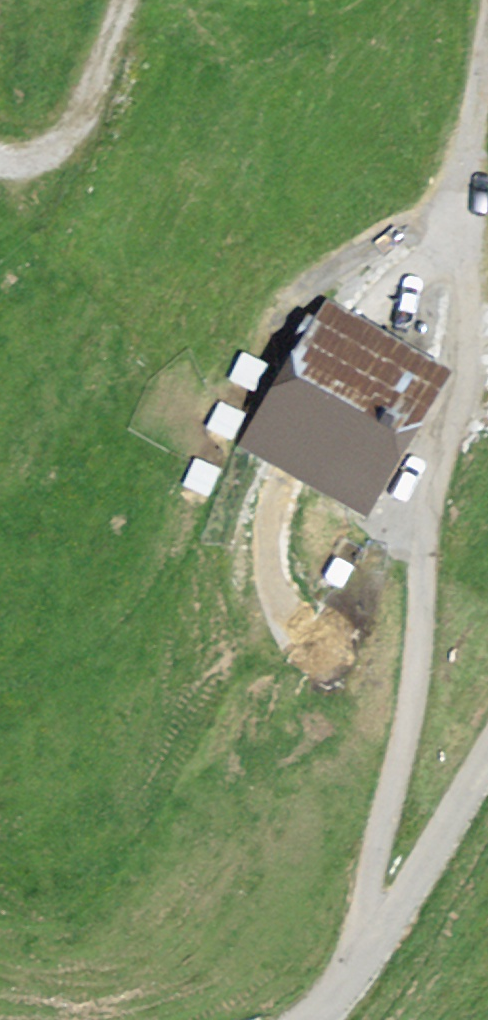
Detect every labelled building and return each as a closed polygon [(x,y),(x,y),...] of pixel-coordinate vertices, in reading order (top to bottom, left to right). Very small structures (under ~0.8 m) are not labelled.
[(454,371),(327,297),(245,438),(372,511),(454,371)]
